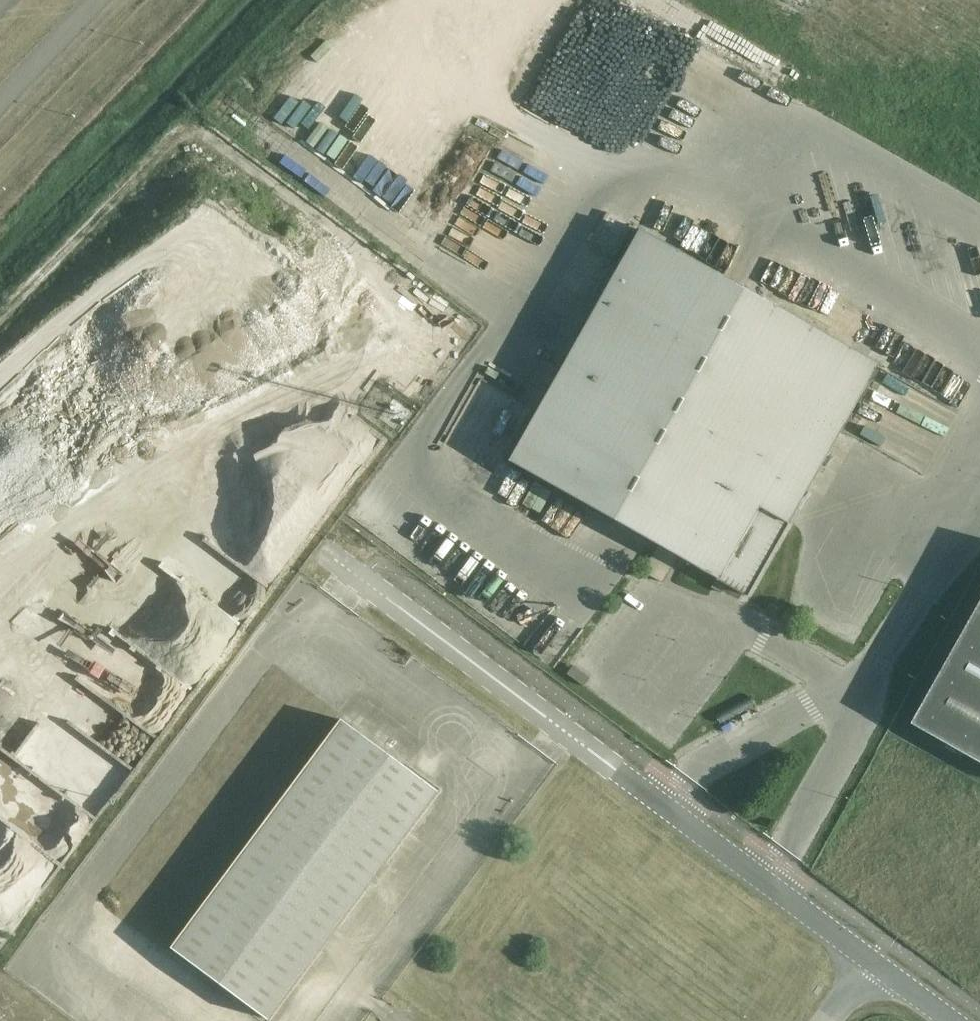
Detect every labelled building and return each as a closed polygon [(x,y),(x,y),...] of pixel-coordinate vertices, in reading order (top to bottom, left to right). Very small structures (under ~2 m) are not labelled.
[(518,22),(536,33),(541,23),(523,13),(518,22)] [(542,76),(565,86),(569,76),(547,66),(542,76)] [(887,130),(895,134),(903,116),(895,113),(887,130)] [(475,196),(471,206),(493,215),(497,205),(475,196)] [(506,460),(714,578),(709,587),(719,592),(724,583),(744,594),(875,363),(637,229),(506,460)] [(912,362),(923,339),(914,335),(903,358),(912,362)] [(489,390),(475,417),(496,428),(510,400),(489,390)] [(361,474),(388,439),(342,405),(316,440),(361,474)] [(896,422),(885,443),(903,453),(915,432),(896,422)] [(862,447),(866,438),(846,429),(842,438),(862,447)] [(390,461),(403,444),(395,438),(382,456),(390,461)] [(872,444),(867,456),(890,465),(895,453),(872,444)] [(350,493),(327,476),(303,507),(326,524),(350,493)] [(550,518),(561,493),(554,490),(542,514),(550,518)] [(854,632),(865,608),(855,603),(843,626),(854,632)] [(916,723),(979,759),(979,610),(916,723)] [(572,665),(566,673),(582,685),(588,677),(572,665)] [(45,764),(97,803),(153,728),(75,670),(50,704),(63,714),(32,755),(45,764)] [(755,697),(715,714),(725,737),(765,720),(755,697)] [(338,718),(168,946),(265,1018),(434,790),(338,718)] [(44,763),(0,730),(0,822),(44,763)] [(390,751),(409,764),(423,745),(404,731),(390,751)]
